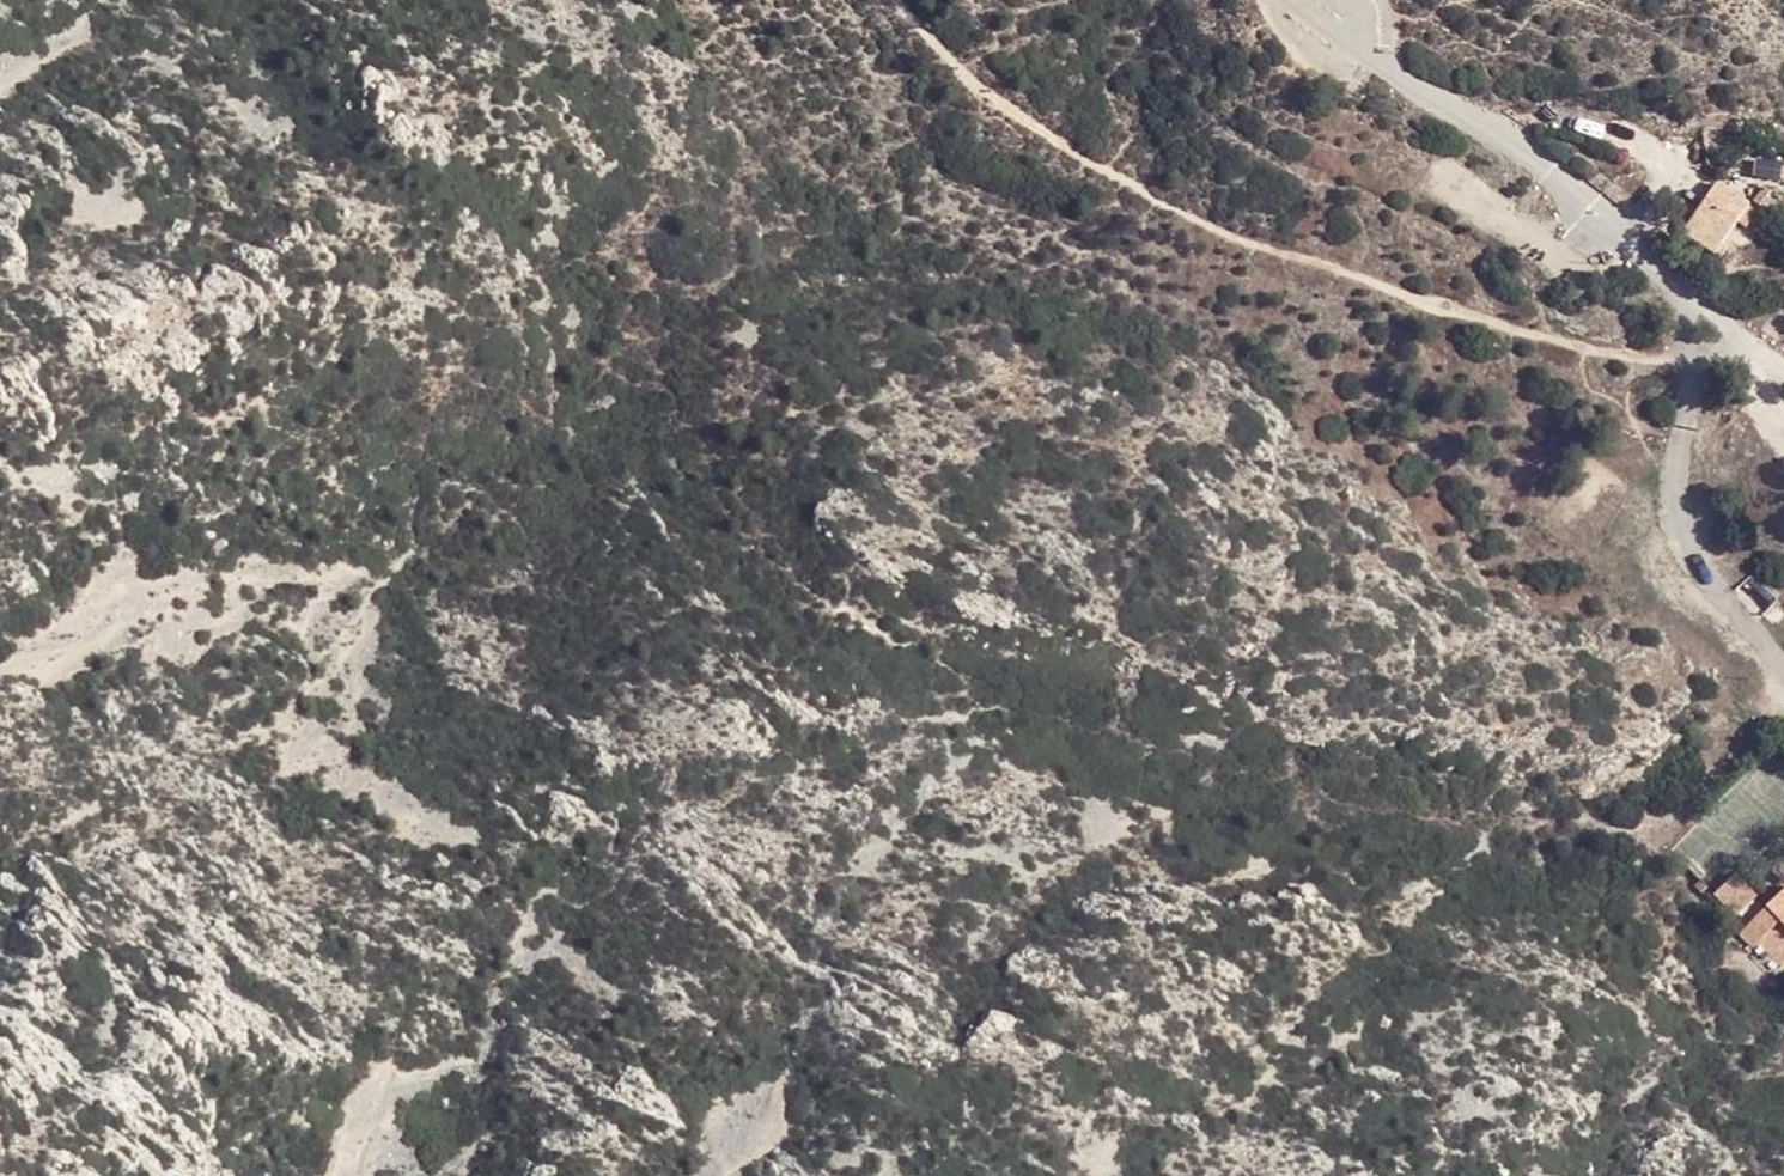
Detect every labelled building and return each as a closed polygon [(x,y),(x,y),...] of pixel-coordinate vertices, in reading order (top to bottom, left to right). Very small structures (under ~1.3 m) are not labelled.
[(1760,196),(1724,172),(1713,189),(1695,218),(1731,242),(1750,213),(1760,196)] [(1761,913),(1783,937),(1783,891),(1761,913)] [(1761,913),(1735,937),(1749,951),(1759,943),(1780,966),(1783,963),(1783,937),(1761,913)]
